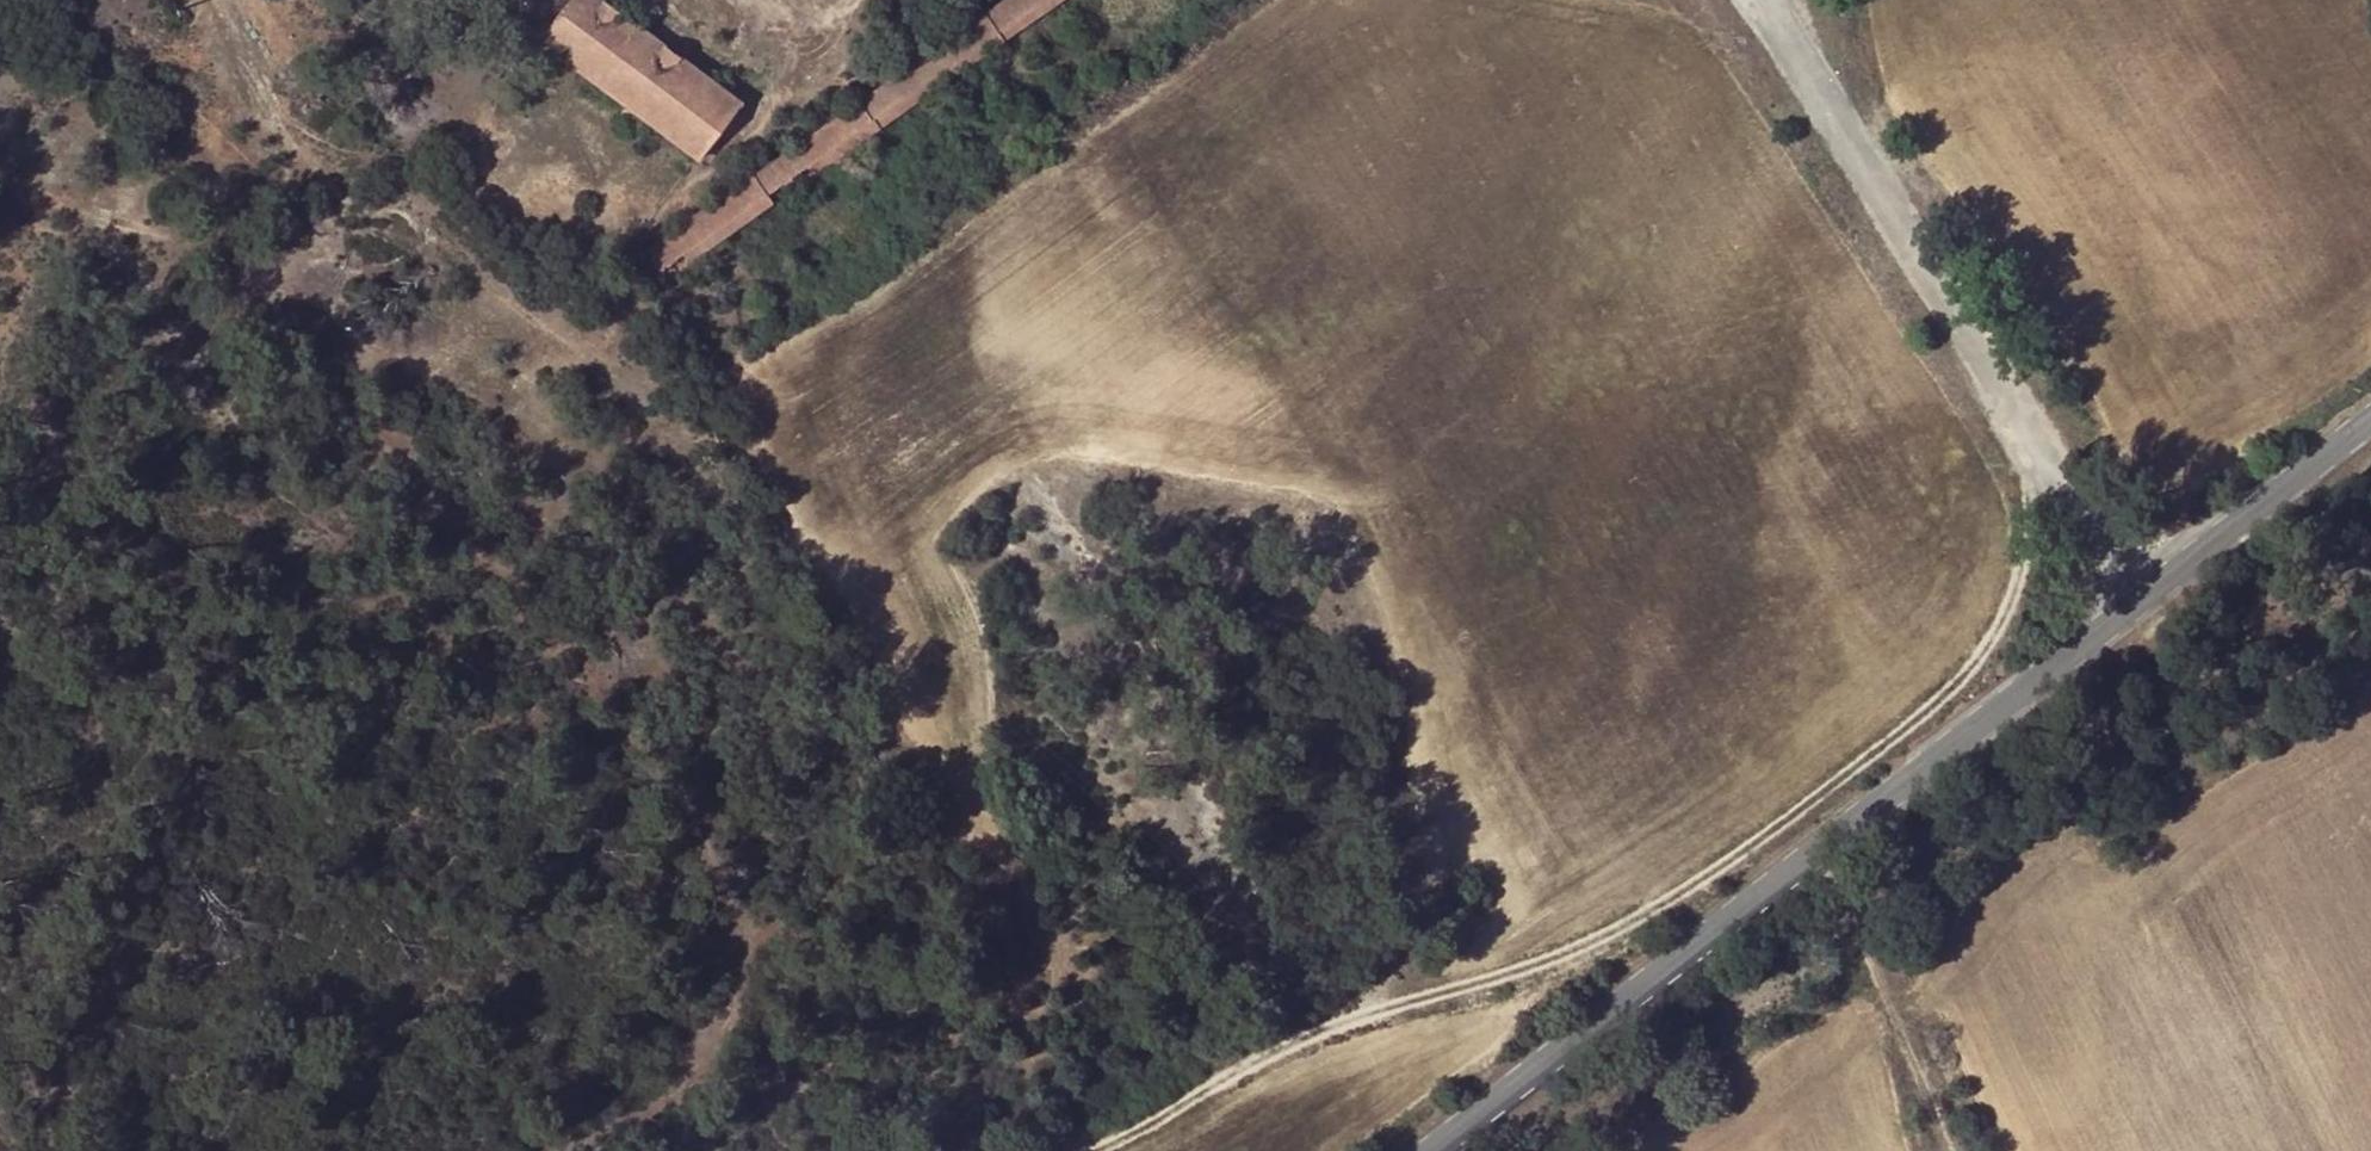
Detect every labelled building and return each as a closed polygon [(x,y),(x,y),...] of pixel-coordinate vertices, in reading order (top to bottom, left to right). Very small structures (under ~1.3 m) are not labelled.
[(698,163),(738,105),(598,0),(479,0),(698,163)] [(645,250),(664,278),(1064,0),(1002,0),(645,250)]
